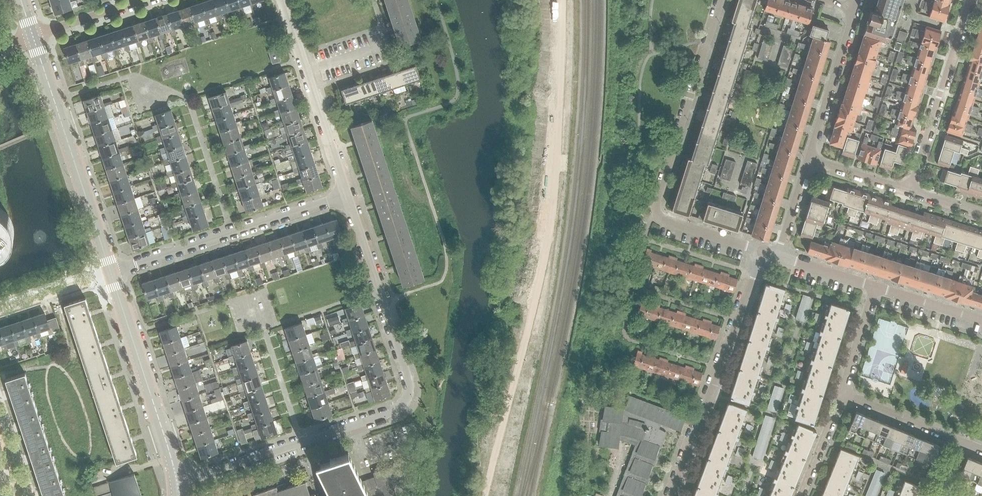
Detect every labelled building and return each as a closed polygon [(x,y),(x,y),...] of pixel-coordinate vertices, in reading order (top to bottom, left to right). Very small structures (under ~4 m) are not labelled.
[(68,0),(59,0),(50,3),(54,14),(71,9),(68,0)] [(218,20),(212,0),(209,0),(200,3),(207,24),(210,23),(208,17),(214,15),(216,21),(218,20)] [(218,20),(221,20),(219,14),(225,12),(227,18),(230,17),(224,0),(212,0),(218,20)] [(230,17),(232,16),(230,10),(236,8),(238,14),(241,13),(237,0),(224,0),(230,17)] [(241,13),(244,12),(242,6),(248,4),(250,10),(252,10),(249,0),(237,0),(241,13)] [(252,10),(255,9),(253,2),(260,0),(249,0),(252,10)] [(407,0),(384,0),(388,13),(409,7),(407,0)] [(745,7),(755,10),(758,0),(747,0),(745,7)] [(775,13),(779,0),(767,0),(764,9),(775,13)] [(786,16),(790,1),(786,0),(779,0),(775,13),(786,16)] [(874,12),(870,11),(862,35),(863,36),(886,42),(888,43),(901,0),(878,0),(874,12)] [(949,4),(937,0),(934,0),(933,4),(925,2),(924,5),(946,12),(949,4)] [(786,16),(797,20),(801,5),(790,1),(786,16)] [(204,25),(207,24),(200,3),(189,7),(195,28),(198,27),(196,21),(202,19),(204,25)] [(730,21),(733,22),(749,27),(755,10),(745,7),(736,4),(730,21)] [(801,5),(797,20),(808,23),(813,8),(801,5)] [(922,9),(930,12),(929,17),(944,21),(946,12),(924,5),(922,9)] [(193,29),(195,28),(189,7),(177,10),(184,32),(187,31),(185,25),(191,23),(193,29)] [(420,38),(409,7),(388,13),(399,45),(420,38)] [(181,33),(184,32),(177,10),(166,14),(173,36),(175,35),(173,29),(179,27),(181,33)] [(170,37),(173,36),(166,14),(154,18),(161,39),(164,39),(162,33),(168,31),(170,37)] [(159,40),(161,39),(154,18),(143,22),(150,43),(153,42),(151,36),(157,34),(159,40)] [(147,44),(150,43),(143,22),(132,25),(139,47),(141,46),(139,40),(145,38),(147,44)] [(747,44),(752,28),(749,27),(733,22),(728,38),(747,44)] [(828,29),(812,24),(808,35),(813,36),(813,38),(828,43),(829,40),(825,39),(828,29)] [(136,48),(139,47),(132,25),(120,29),(127,50),(130,50),(128,44),(134,42),(136,48)] [(913,28),(912,32),(938,40),(941,31),(926,27),(925,31),(919,30),(913,28)] [(124,51),(127,50),(120,29),(109,33),(116,54),(118,54),(116,47),(122,45),(124,51)] [(899,31),(896,40),(904,43),(907,33),(899,31)] [(920,44),(935,49),(938,40),(912,32),(910,35),(916,37),(922,39),(920,44)] [(113,55),(116,54),(109,33),(97,36),(104,58),(107,57),(105,51),(111,49),(113,55)] [(102,59),(104,58),(97,36),(86,40),(93,62),(95,61),(93,55),(100,53),(102,59)] [(886,45),(886,42),(863,36),(860,45),(860,46),(876,51),(878,44),(879,45),(880,43),(886,45)] [(722,57),(741,63),(747,44),(728,38),(722,57)] [(828,43),(813,38),(809,51),(824,56),(828,43)] [(86,40),(75,44),(82,65),(84,64),(82,59),(88,57),(90,63),(93,62),(86,40)] [(918,48),(916,52),(932,57),(934,49),(935,49),(920,44),(920,45),(909,41),(907,46),(911,47),(911,45),(918,48)] [(975,43),(972,52),(981,55),(981,46),(975,43)] [(79,66),(82,65),(75,44),(63,48),(68,63),(77,60),(79,66)] [(875,59),(874,58),(876,51),(860,46),(856,58),(879,65),(879,63),(874,61),(875,59)] [(280,61),(276,49),(267,52),(271,64),(280,61)] [(824,56),(809,51),(805,63),(821,68),(824,56)] [(932,57),(916,52),(915,58),(910,56),(909,59),(929,66),(932,57)] [(969,61),(981,65),(981,55),(972,52),(971,52),(969,61)] [(717,73),(736,79),(741,63),(722,57),(717,73)] [(878,68),(879,65),(856,58),(853,69),(868,74),(870,67),(872,68),(873,66),(878,68)] [(913,65),(911,70),(926,75),(929,66),(909,59),(907,63),(913,65)] [(981,70),(981,65),(969,61),(967,70),(981,75),(981,70)] [(821,68),(805,63),(801,75),(817,80),(821,68)] [(415,65),(400,70),(405,84),(419,79),(415,65)] [(866,81),(868,74),(853,69),(849,80),(872,87),(872,85),(867,84),(868,81),(866,81)] [(400,70),(386,75),(391,88),(405,84),(400,70)] [(924,83),(926,75),(911,70),(909,75),(902,73),(901,76),(924,83)] [(978,83),(980,78),(981,78),(981,75),(967,70),(964,78),(978,83)] [(265,89),(266,92),(287,84),(283,73),(268,78),(271,87),(265,89)] [(712,90),(731,96),(736,79),(717,73),(712,90)] [(386,75),(373,79),(377,93),(391,88),(386,75)] [(817,80),(801,75),(797,88),(813,92),(817,80)] [(903,86),(906,87),(921,92),(924,83),(901,76),(897,75),(896,78),(900,79),(900,80),(904,82),(903,86)] [(741,84),(735,83),(734,87),(744,90),(747,79),(743,77),(741,84)] [(976,88),(978,83),(964,78),(961,87),(981,94),(981,90),(976,88)] [(373,79),(359,84),(363,98),(377,93),(373,79)] [(871,90),(872,87),(849,80),(845,92),(861,97),(863,90),(865,90),(865,88),(871,90)] [(269,100),(270,103),(291,96),(287,84),(266,92),(267,94),(273,92),(275,98),(269,100)] [(344,104),(363,98),(359,84),(340,90),(341,94),(342,94),(343,98),(344,104)] [(921,92),(906,87),(904,93),(899,91),(898,94),(918,101),(921,92)] [(958,96),(972,100),(974,95),(979,97),(981,94),(961,87),(958,96)] [(813,92),(797,88),(793,100),(809,105),(813,92)] [(707,107),(726,113),(731,96),(712,90),(707,107)] [(211,109),(229,104),(225,92),(208,97),(211,109)] [(859,104),(861,97),(845,92),(842,103),(865,110),(865,107),(860,106),(861,104),(859,104)] [(902,100),(900,105),(915,110),(918,101),(898,94),(896,98),(902,100)] [(100,95),(83,101),(86,112),(103,107),(100,95)] [(295,107),(291,96),(270,103),(270,105),(276,103),(278,109),(272,111),(273,114),(295,107)] [(971,105),(972,100),(958,96),(955,105),(975,111),(976,107),(971,105)] [(809,105),(793,100),(789,112),(805,117),(809,105)] [(864,112),(865,110),(842,103),(841,103),(837,114),(853,119),(855,112),(858,113),(858,111),(864,112)] [(211,109),(215,121),(232,115),(229,104),(211,109)] [(915,110),(900,105),(898,110),(893,109),(892,112),(913,118),(915,110)] [(955,105),(953,114),(966,118),(967,118),(969,113),(974,115),(975,111),(955,105)] [(86,112),(90,124),(107,118),(103,107),(86,112)] [(299,119),(295,107),(273,114),(274,117),(280,115),(282,121),(276,123),(277,126),(299,119)] [(701,124),(720,130),(726,113),(707,107),(701,124)] [(151,126),(152,129),(173,122),(169,110),(154,115),(157,124),(151,126)] [(805,117),(789,112),(786,124),(801,129),(805,117)] [(896,118),(895,122),(910,127),(913,118),(892,112),(891,116),(896,118)] [(966,118),(953,114),(952,113),(949,122),(969,128),(970,124),(965,123),(966,118)] [(851,126),(853,119),(837,114),(834,126),(847,129),(851,131),(852,126),(851,126)] [(215,121),(219,132),(236,126),(232,115),(215,121)] [(90,124),(94,135),(111,130),(107,118),(90,124)] [(280,134),(281,137),(302,130),(299,119),(277,126),(278,128),(284,126),(286,133),(280,134)] [(350,127),(360,158),(381,151),(371,120),(350,127)] [(154,138),(155,140),(177,133),(173,122),(152,129),(152,131),(159,130),(161,136),(154,138)] [(910,127),(895,122),(894,123),(900,125),(899,130),(893,128),(892,131),(913,138),(916,130),(910,128),(910,127)] [(963,130),(968,132),(969,128),(949,122),(946,131),(961,136),(963,130)] [(695,143),(715,149),(720,130),(701,124),(695,143)] [(801,129),(786,124),(782,137),(797,142),(801,129)] [(219,132),(223,143),(240,138),(236,126),(219,132)] [(841,147),(847,129),(834,126),(829,143),(841,146),(841,147)] [(94,135),(98,147),(115,141),(111,130),(94,135)] [(284,146),(285,148),(306,141),(302,130),(281,137),(282,140),(288,138),(290,144),(284,146)] [(896,138),(895,142),(910,146),(913,138),(892,131),(891,136),(896,138)] [(158,149),(159,152),(181,145),(177,133),(155,140),(156,143),(162,141),(164,147),(158,149)] [(968,150),(960,147),(963,140),(945,135),(936,163),(948,167),(953,151),(966,156),(968,150)] [(853,157),(859,140),(847,136),(841,154),(853,157)] [(797,142),(782,137),(778,149),(794,154),(797,142)] [(857,159),(865,161),(870,147),(865,145),(868,138),(864,137),(857,159)] [(223,143),(226,155),(244,149),(240,138),(223,143)] [(118,152),(115,141),(98,147),(101,158),(118,152)] [(310,153),(306,141),(285,148),(286,151),(292,149),(294,155),(288,157),(288,160),(310,153)] [(882,143),(878,141),(876,148),(870,147),(865,161),(875,164),(882,143)] [(910,146),(895,142),(897,143),(894,152),(896,152),(893,161),(904,164),(909,147),(910,147),(910,146)] [(690,159),(706,165),(709,166),(715,149),(695,143),(690,159)] [(185,156),(181,145),(159,152),(160,154),(166,152),(168,159),(162,161),(163,163),(185,156)] [(247,161),(244,149),(226,155),(230,166),(247,161)] [(794,154),(778,149),(774,161),(790,166),(794,154)] [(891,169),(893,161),(896,152),(894,152),(884,149),(879,165),(891,169)] [(391,183),(381,151),(360,158),(371,190),(391,183)] [(101,158),(105,169),(122,164),(118,152),(101,158)] [(291,169),(292,171),(314,164),(310,153),(288,160),(289,162),(295,160),(297,167),(291,169)] [(166,172),(167,175),(188,167),(185,156),(163,163),(164,166),(170,164),(172,170),(166,172)] [(684,170),(703,176),(706,165),(690,159),(687,158),(684,170)] [(230,166),(234,178),(251,172),(247,161),(230,166)] [(790,166),(774,161),(770,174),(786,178),(790,166)] [(105,169),(109,181),(126,175),(122,164),(105,169)] [(295,180),(296,183),(318,175),(314,164),(292,171),(293,174),(299,172),(301,178),(295,180)] [(960,172),(959,174),(956,186),(955,189),(970,194),(976,177),(978,170),(974,168),(969,166),(966,174),(960,172)] [(170,186),(192,179),(188,167),(167,175),(167,177),(173,175),(176,181),(169,183),(170,186)] [(940,181),(956,186),(959,174),(943,169),(940,181)] [(680,182),(699,188),(703,176),(684,170),(680,182)] [(234,178),(238,189),(255,183),(251,172),(234,178)] [(786,178),(770,174),(766,186),(782,191),(786,178)] [(130,187),(126,175),(109,181),(113,192),(130,187)] [(321,187),(318,175),(296,183),(297,185),(303,183),(306,192),(321,187)] [(981,198),(981,179),(976,177),(970,194),(981,198)] [(174,197),(196,190),(192,179),(170,186),(171,189),(177,187),(179,193),(173,195),(174,197)] [(676,194),(695,200),(699,188),(680,182),(676,194)] [(259,195),(255,183),(238,189),(241,200),(259,195)] [(402,215),(391,183),(371,190),(381,222),(402,215)] [(782,191),(766,186),(762,198),(778,203),(782,191)] [(825,198),(836,201),(840,189),(829,186),(825,198)] [(113,192),(116,204),(133,198),(130,187),(113,192)] [(844,215),(845,215),(853,189),(847,187),(846,191),(840,189),(836,201),(841,203),(840,205),(847,207),(844,215)] [(856,209),(859,210),(865,193),(853,189),(845,215),(849,216),(853,218),(856,209)] [(178,209),(200,202),(196,190),(174,197),(175,200),(181,198),(183,204),(177,206),(178,209)] [(866,221),(868,222),(876,197),(865,193),(859,210),(868,213),(866,221)] [(674,211),(690,216),(695,200),(676,194),(672,208),(674,211)] [(263,207),(259,195),(241,200),(245,212),(263,207)] [(809,207),(826,212),(829,202),(812,196),(809,207)] [(878,216),(882,218),(888,201),(876,197),(868,222),(875,224),(878,216)] [(116,204),(120,215),(137,209),(133,198),(116,204)] [(778,203),(762,198),(759,210),(774,215),(778,203)] [(888,201),(882,218),(884,218),(882,222),(889,224),(887,232),(890,233),(899,208),(890,205),(891,202),(888,201)] [(181,220),(204,213),(200,202),(178,209),(179,211),(185,209),(187,216),(180,218),(181,220)] [(719,225),(724,208),(707,203),(704,214),(702,219),(702,220),(719,225)] [(805,216),(823,222),(826,212),(809,207),(805,216)] [(719,225),(737,231),(742,214),(724,208),(719,225)] [(898,227),(905,229),(910,212),(899,208),(890,233),(891,233),(895,235),(898,227)] [(10,222),(8,218),(6,214),(4,213),(3,211),(0,209),(0,247),(1,247),(3,245),(5,244),(7,242),(8,240),(9,238),(11,236),(11,234),(12,231),(12,228),(11,226),(11,224),(10,222)] [(120,215),(124,226),(141,221),(137,209),(120,215)] [(774,215),(759,210),(755,223),(771,228),(774,215)] [(914,237),(915,237),(922,215),(910,212),(905,229),(911,231),(908,239),(913,241),(914,237)] [(922,230),(929,232),(935,216),(923,212),(922,215),(915,237),(919,239),(922,230)] [(191,230),(207,225),(204,213),(181,220),(182,223),(188,221),(191,230)] [(412,246),(402,215),(381,222),(391,253),(412,246)] [(802,226),(814,230),(815,228),(821,229),(823,222),(805,216),(802,226)] [(931,243),(938,245),(946,219),(935,216),(929,232),(934,234),(931,243)] [(335,219),(323,223),(330,245),(333,244),(331,238),(340,235),(335,219)] [(943,237),(953,240),(958,223),(946,219),(938,245),(940,245),(943,237)] [(124,226),(128,238),(145,232),(144,229),(141,221),(124,226)] [(640,234),(644,223),(639,221),(635,233),(640,234)] [(328,245),(330,245),(323,223),(312,227),(319,248),(322,248),(320,242),(326,240),(328,245)] [(771,228),(755,223),(751,235),(764,239),(767,238),(771,228)] [(953,250),(961,253),(970,227),(958,223),(953,240),(956,241),(953,250)] [(799,236),(811,240),(814,230),(802,226),(799,236)] [(316,249),(319,248),(312,227),(301,230),(308,252),(310,251),(308,245),(315,243),(316,249)] [(965,244),(976,248),(981,230),(970,227),(961,253),(962,253),(965,244)] [(305,253),(308,252),(301,230),(289,234),(296,256),(299,255),(297,249),(303,247),(305,253)] [(148,244),(145,232),(128,238),(132,250),(148,244)] [(293,257),(296,256),(289,234),(278,238),(285,260),(287,259),(285,253),(291,251),(293,257)] [(282,261),(285,260),(278,238),(266,242),(274,263),(276,263),(274,257),(280,255),(282,261)] [(830,242),(825,258),(825,259),(835,262),(843,239),(839,238),(837,244),(830,242)] [(806,252),(825,258),(830,242),(827,241),(826,246),(822,244),(822,245),(820,244),(821,241),(816,239),(815,243),(809,241),(807,246),(808,246),(806,252)] [(846,265),(847,265),(852,248),(844,246),(846,240),(843,239),(835,262),(846,265)] [(266,242),(255,245),(262,267),(264,266),(263,261),(269,259),(271,264),(274,263),(266,242)] [(859,250),(852,248),(847,265),(857,268),(865,245),(861,244),(859,250)] [(259,268),(262,267),(255,245),(244,249),(251,271),(253,270),(251,265),(257,263),(259,268)] [(857,268),(868,271),(873,254),(866,252),(868,246),(865,245),(857,268)] [(423,278),(412,246),(391,253),(402,285),(423,278)] [(641,264),(655,268),(659,255),(651,252),(651,250),(647,248),(641,264)] [(248,272),(251,271),(244,249),(232,253),(239,275),(242,274),(240,268),(246,266),(248,272)] [(868,271),(879,275),(887,252),(883,251),(881,257),(873,254),(868,271)] [(879,275),(890,278),(895,261),(888,259),(890,253),(887,252),(879,275)] [(236,276),(239,275),(232,253),(221,257),(228,278),(230,278),(228,272),(235,270),(236,276)] [(655,268),(668,272),(673,256),(668,255),(668,257),(659,255),(655,268)] [(668,272),(681,276),(685,263),(676,260),(677,258),(673,256),(668,272)] [(225,279),(228,278),(221,257),(209,260),(217,282),(219,282),(217,276),(223,274),(225,279)] [(311,260),(313,267),(320,265),(317,258),(311,260)] [(900,282),(906,265),(908,259),(904,258),(902,264),(895,261),(890,278),(900,282)] [(209,260),(198,264),(205,286),(207,285),(206,279),(212,277),(214,283),(217,282),(209,260)] [(900,282),(911,285),(919,262),(915,261),(913,267),(906,265),(900,282)] [(911,285),(922,289),(928,272),(920,269),(922,263),(919,262),(911,285)] [(681,276),(694,280),(698,265),(694,263),(693,266),(685,263),(681,276)] [(202,287),(205,286),(198,264),(187,268),(194,290),(196,289),(194,283),(200,281),(202,287)] [(694,280),(707,284),(711,271),(702,268),(703,266),(698,265),(694,280)] [(978,267),(973,265),(971,271),(970,275),(975,277),(978,267)] [(191,291),(194,290),(187,268),(175,272),(183,294),(185,293),(183,287),(189,285),(191,291)] [(922,289),(933,292),(941,269),(937,268),(935,274),(928,272),(922,289)] [(933,292),(944,296),(949,279),(949,278),(942,276),(944,270),(941,269),(933,292)] [(271,273),(273,280),(279,278),(277,271),(271,273)] [(707,284),(719,288),(724,273),(720,271),(719,274),(711,271),(707,284)] [(179,295),(183,294),(175,272),(164,275),(171,297),(174,297),(172,291),(178,289),(179,295)] [(724,273),(719,288),(733,292),(737,279),(728,276),(729,274),(724,273)] [(168,298),(171,297),(164,275),(153,279),(160,301),(162,300),(160,295),(166,293),(168,298)] [(944,296),(954,300),(962,277),(958,276),(956,281),(949,279),(944,296)] [(255,279),(257,285),(263,284),(261,277),(255,279)] [(965,278),(962,277),(954,300),(965,303),(966,302),(971,286),(963,284),(965,278)] [(157,302),(160,301),(153,279),(141,283),(146,299),(155,296),(157,302)] [(756,312),(774,318),(784,289),(766,283),(762,295),(761,295),(759,300),(760,300),(756,312)] [(980,295),(981,291),(978,290),(977,294),(975,293),(972,292),(973,287),(971,286),(966,302),(981,307),(981,295),(980,295)] [(803,295),(795,319),(804,322),(811,297),(803,295)] [(74,336),(95,329),(84,297),(63,304),(74,336)] [(650,319),(655,303),(650,302),(649,305),(640,302),(637,315),(650,319)] [(341,319),(342,322),(363,315),(360,303),(344,308),(347,318),(341,319)] [(650,319),(663,323),(667,310),(658,307),(659,305),(655,303),(650,319)] [(789,313),(791,305),(785,303),(783,311),(789,313)] [(821,333),(839,338),(842,327),(843,327),(845,322),(844,321),(848,309),(830,304),(821,333)] [(663,323),(676,327),(680,311),(676,310),(675,313),(667,310),(663,323)] [(685,313),(680,311),(676,327),(689,331),(693,318),(684,316),(685,313)] [(747,340),(765,346),(774,318),(756,312),(753,324),(752,323),(750,328),(751,329),(747,340)] [(43,313),(31,316),(37,332),(39,331),(46,329),(49,338),(58,335),(56,330),(60,328),(56,317),(46,320),(43,313)] [(819,322),(821,315),(815,313),(813,321),(819,322)] [(345,331),(346,334),(367,326),(363,315),(342,322),(343,324),(349,323),(351,329),(345,331)] [(41,337),(39,331),(37,332),(31,316),(20,320),(25,336),(28,335),(34,333),(36,338),(41,337)] [(333,317),(327,319),(329,325),(335,323),(333,317)] [(861,376),(891,384),(908,325),(878,317),(861,376)] [(689,331),(701,335),(706,319),(702,318),(701,321),(693,318),(689,331)] [(715,339),(719,327),(719,326),(710,324),(711,321),(706,319),(701,335),(715,339)] [(25,336),(20,320),(9,324),(14,340),(16,339),(23,337),(25,342),(30,341),(28,335),(25,336)] [(284,328),(288,340),(305,334),(301,323),(284,328)] [(9,324),(0,327),(0,336),(2,343),(5,342),(11,340),(13,346),(18,345),(16,339),(14,340),(9,324)] [(158,331),(162,343),(179,337),(175,325),(158,331)] [(349,342),(349,345),(371,338),(367,326),(346,334),(347,336),(353,334),(355,340),(349,342)] [(777,327),(774,335),(780,337),(783,328),(777,327)] [(105,361),(95,329),(74,336),(84,368),(105,361)] [(839,338),(821,333),(812,361),(830,367),(833,355),(834,356),(836,350),(835,350),(839,338)] [(288,340),(292,351),(309,346),(305,334),(288,340)] [(341,345),(348,343),(346,335),(339,337),(341,345)] [(162,343),(166,354),(183,349),(179,337),(162,343)] [(352,354),(353,356),(375,349),(371,338),(349,345),(350,348),(356,346),(358,352),(352,354)] [(765,346),(747,340),(744,352),(743,352),(741,357),(742,357),(738,369),(756,375),(765,346)] [(228,360),(250,352),(246,341),(230,346),(233,355),(227,357),(228,360)] [(812,343),(806,341),(804,349),(809,351),(812,343)] [(292,351),(295,363),(312,357),(309,346),(292,351)] [(187,360),(183,349),(166,354),(170,366),(187,360)] [(356,365),(357,368),(378,361),(375,349),(353,356),(354,359),(360,357),(362,363),(356,365)] [(632,365),(645,369),(649,356),(641,353),(642,351),(637,349),(632,365)] [(232,371),(253,364),(250,352),(228,360),(229,362),(235,360),(237,366),(231,368),(232,371)] [(649,356),(645,369),(658,373),(663,357),(658,356),(657,358),(649,356)] [(774,357),(769,356),(766,364),(772,366),(774,357)] [(316,368),(312,357),(295,363),(299,374),(316,368)] [(658,373),(671,377),(675,364),(667,362),(667,359),(663,357),(658,373)] [(191,371),(187,360),(170,366),(174,377),(191,371)] [(115,392),(105,361),(84,368),(94,399),(115,392)] [(382,372),(378,361),(357,368),(358,370),(364,368),(366,375),(360,377),(361,379),(382,372)] [(802,390),(821,396),(824,384),(825,385),(827,379),(826,379),(830,367),(812,361),(802,390)] [(235,379),(235,382),(257,375),(253,364),(232,371),(233,373),(239,371),(241,377),(235,379)] [(671,377),(684,381),(689,366),(684,364),(684,367),(675,364),(671,377)] [(684,381),(698,386),(702,373),(693,369),(693,367),(689,366),(684,381)] [(299,374),(303,385),(320,380),(316,368),(299,374)] [(756,375),(738,369),(735,381),(733,380),(732,385),(733,386),(729,398),(747,403),(756,375)] [(803,372),(797,370),(795,378),(800,380),(803,372)] [(174,377),(177,389),(194,383),(191,371),(174,377)] [(34,405),(24,372),(4,379),(15,411),(34,405)] [(364,391),(386,383),(382,372),(361,379),(361,382),(367,380),(370,386),(363,388),(364,391)] [(238,391),(239,394),(261,387),(257,375),(235,382),(236,385),(242,383),(244,389),(238,391)] [(307,397),(324,391),(320,380),(303,385),(307,397)] [(177,389),(181,400),(198,394),(194,383),(177,389)] [(374,400),(390,395),(386,383),(364,391),(365,394),(371,391),(374,400)] [(765,386),(760,384),(757,392),(763,394),(765,386)] [(766,409),(775,412),(783,388),(774,385),(766,409)] [(242,402),(243,405),(265,398),(261,387),(239,394),(240,396),(246,394),(248,400),(242,402)] [(821,396),(802,390),(793,419),(811,425),(815,413),(816,413),(818,408),(817,407),(821,396)] [(310,408),(327,403),(324,391),(307,397),(310,408)] [(126,424),(115,392),(94,399),(105,431),(126,424)] [(185,411),(202,406),(198,394),(181,400),(185,411)] [(795,395),(790,394),(787,402),(793,404),(795,395)] [(614,495),(639,495),(644,484),(646,484),(648,479),(646,478),(651,465),(653,465),(655,460),(653,459),(658,447),(659,447),(662,441),(666,431),(658,428),(660,423),(663,424),(680,431),(685,416),(629,396),(624,408),(622,409),(604,407),(602,420),(600,420),(599,431),(601,432),(599,445),(617,448),(618,440),(633,445),(614,495)] [(246,414),(247,417),(268,409),(265,398),(243,405),(244,408),(250,406),(252,412),(246,414)] [(735,437),(745,409),(728,402),(723,414),(722,413),(720,418),(721,419),(717,430),(735,437)] [(314,420),(331,414),(327,403),(310,408),(314,420)] [(34,405),(15,411),(25,443),(45,437),(34,405)] [(189,423),(206,417),(202,406),(185,411),(189,423)] [(250,425),(251,428),(272,421),(268,409),(247,417),(248,419),(254,417),(256,423),(250,425)] [(847,430),(856,434),(863,415),(855,412),(847,430)] [(760,460),(773,418),(774,417),(764,414),(751,457),(760,460)] [(856,434),(864,437),(872,419),(863,415),(856,434)] [(193,434),(210,429),(206,417),(189,423),(193,434)] [(880,422),(872,419),(864,437),(872,441),(880,422)] [(260,438),(276,433),(272,421),(251,428),(251,431),(252,431),(254,440),(260,438)] [(872,441),(881,444),(888,426),(880,422),(872,441)] [(136,456),(126,424),(105,431),(115,463),(136,456)] [(752,425),(746,424),(744,431),(749,433),(752,425)] [(797,424),(797,425),(786,452),(804,459),(808,448),(809,448),(811,443),(810,443),(815,431),(797,424)] [(897,429),(888,426),(881,444),(889,447),(897,429)] [(401,434),(399,427),(391,429),(394,436),(401,434)] [(243,431),(242,428),(236,430),(241,444),(247,442),(244,434),(243,431)] [(193,434),(196,446),(213,440),(210,429),(193,434)] [(889,447),(897,451),(905,432),(897,429),(889,447)] [(735,437),(717,430),(713,442),(712,442),(710,447),(711,447),(706,458),(724,465),(735,437)] [(788,434),(782,432),(779,440),(784,442),(788,434)] [(897,451),(906,454),(913,436),(905,432),(897,451)] [(914,458),(922,439),(913,436),(906,454),(914,458)] [(56,469),(45,437),(25,443),(36,476),(56,469)] [(914,458),(922,461),(930,443),(922,439),(914,458)] [(217,452),(213,440),(196,446),(200,458),(217,452)] [(931,465),(939,446),(930,443),(922,461),(931,465)] [(840,449),(834,463),(851,470),(857,456),(840,449)] [(350,451),(333,457),(333,458),(317,464),(328,495),(393,495),(395,495),(391,482),(400,479),(396,465),(372,472),(374,476),(360,480),(350,451)] [(804,459),(786,452),(775,480),(792,487),(797,475),(798,476),(800,470),(799,470),(804,459)] [(958,476),(967,479),(974,461),(966,457),(958,476)] [(724,465),(706,458),(702,470),(701,470),(699,475),(700,475),(696,486),(714,494),(724,465)] [(776,462),(771,459),(767,468),(773,470),(776,462)] [(981,466),(981,464),(974,461),(967,479),(975,483),(981,466)] [(851,470),(834,463),(828,477),(846,484),(851,470)] [(56,469),(36,476),(43,495),(64,495),(56,469)] [(884,473),(875,469),(864,495),(875,495),(884,473)] [(863,473),(858,471),(855,479),(860,481),(863,473)] [(109,482),(110,487),(94,492),(94,493),(95,495),(141,495),(134,473),(109,482)] [(733,477),(727,475),(724,483),(730,485),(733,477)] [(828,477),(822,492),(833,495),(841,495),(846,484),(828,477)] [(775,480),(768,495),(788,495),(792,487),(775,480)] [(901,495),(918,495),(922,488),(904,481),(898,495),(901,495)] [(313,494),(310,495),(305,482),(287,487),(285,482),(253,493),(254,495),(314,495),(313,494)] [(696,486),(692,495),(713,495),(714,494),(696,486)] [(765,490),(759,487),(756,495),(757,495),(762,495),(765,490)]
